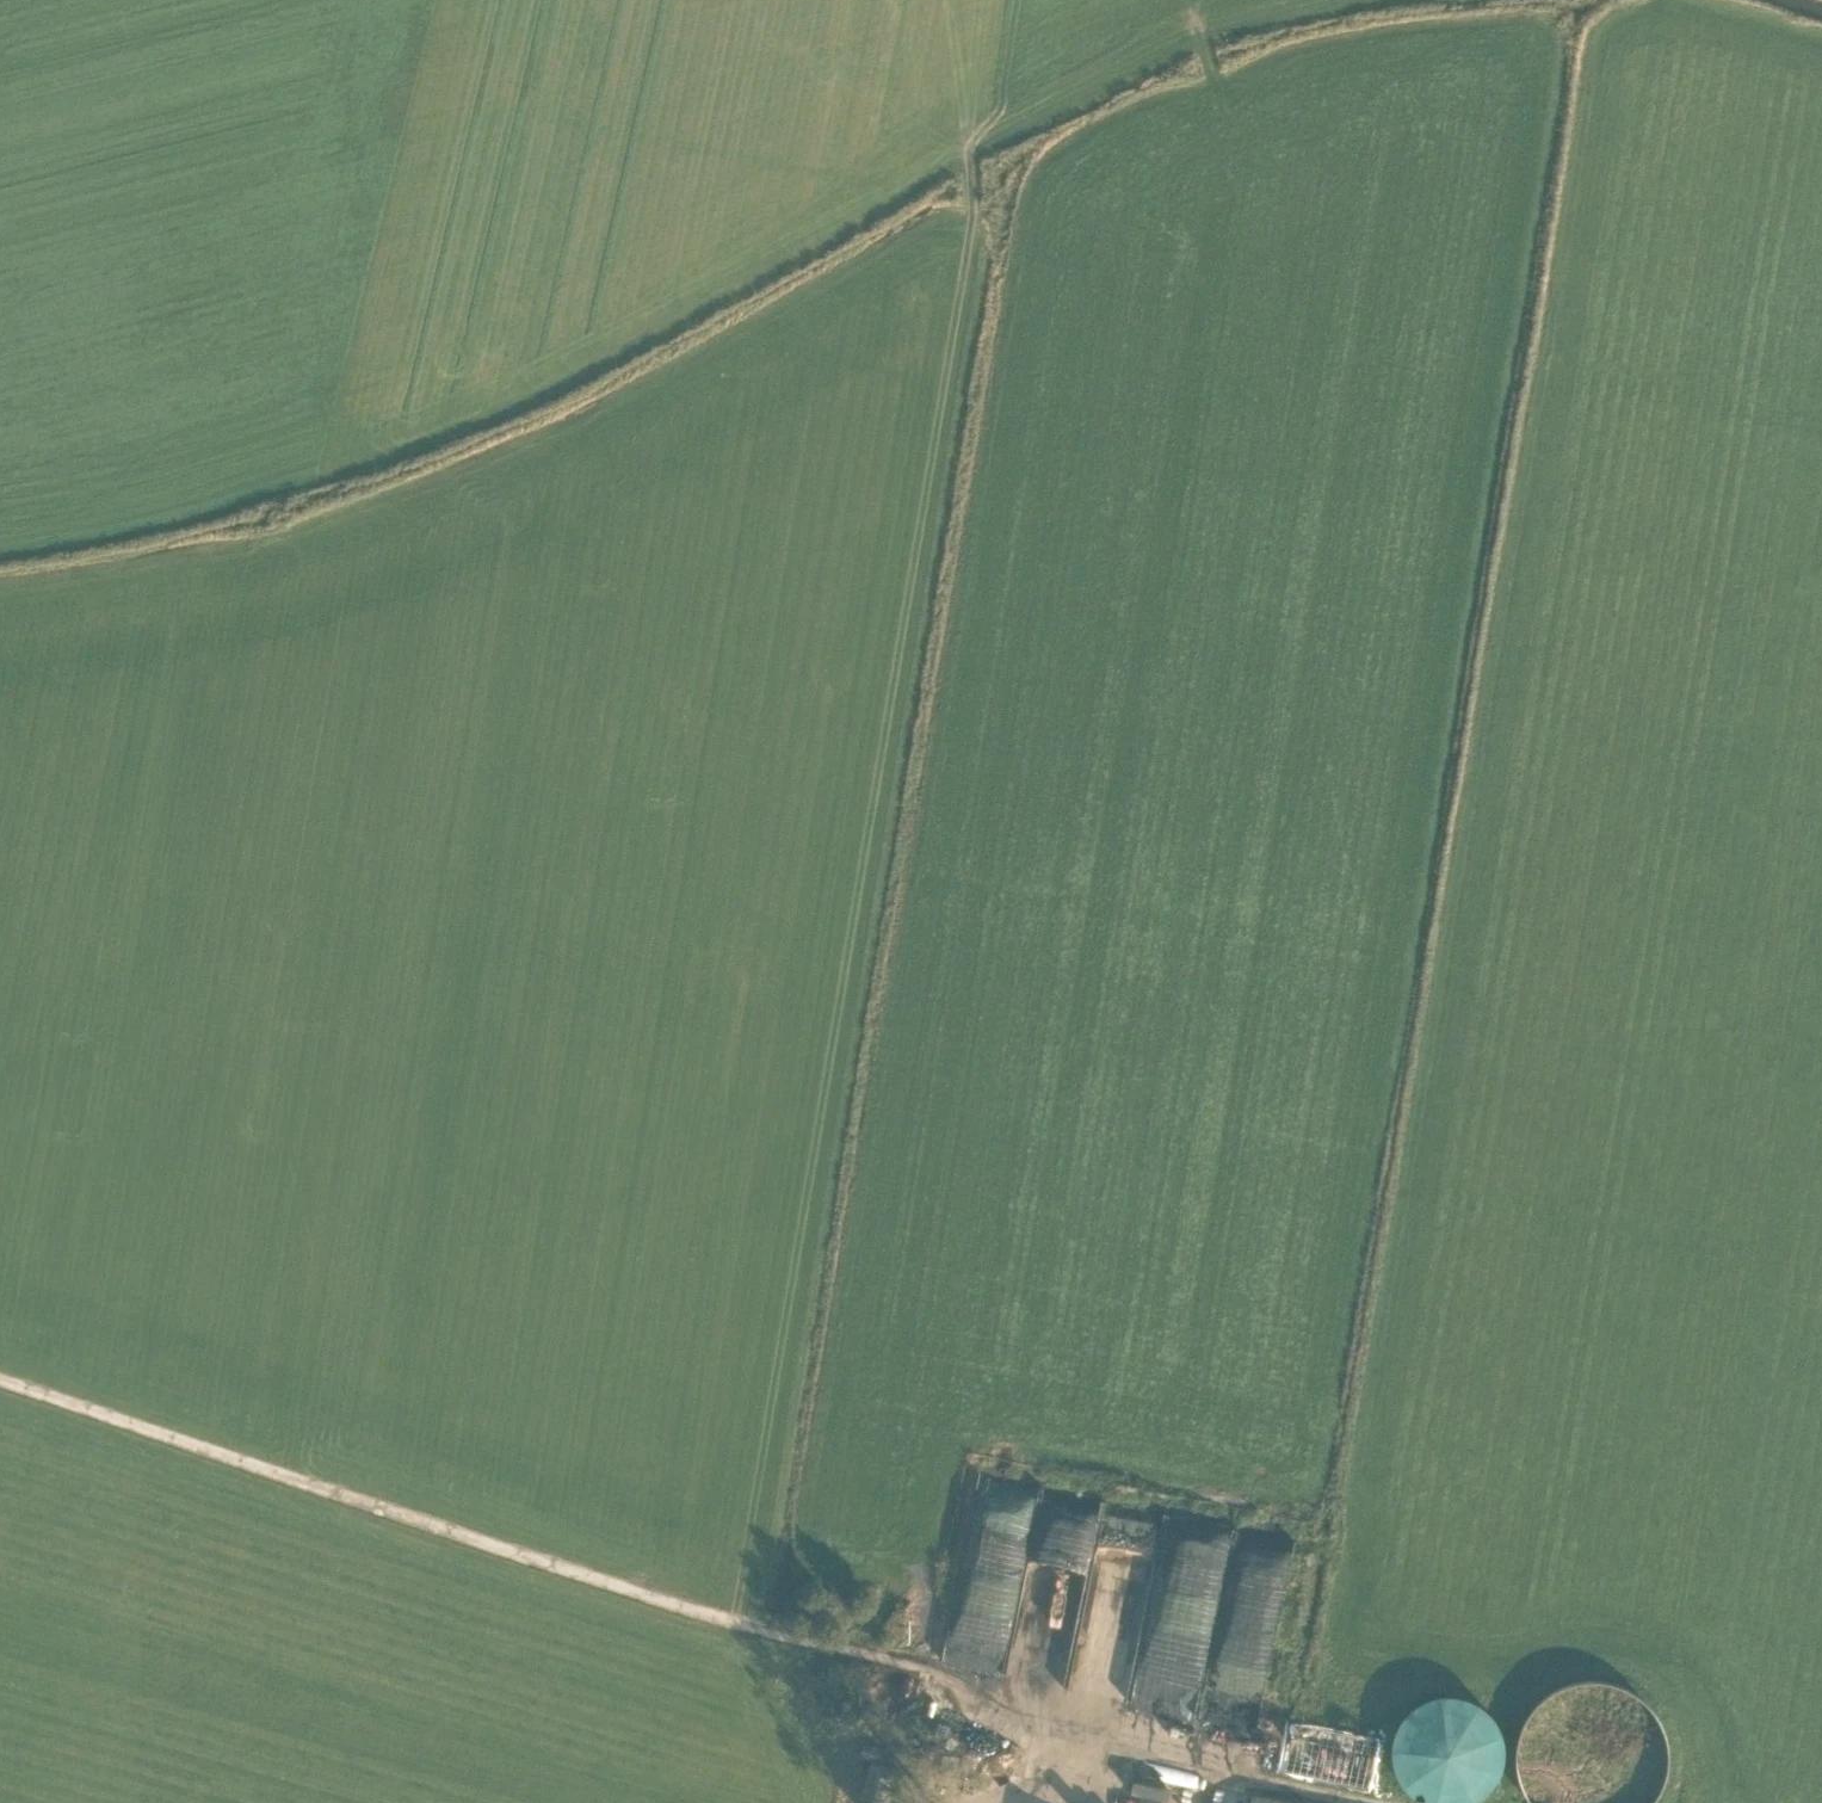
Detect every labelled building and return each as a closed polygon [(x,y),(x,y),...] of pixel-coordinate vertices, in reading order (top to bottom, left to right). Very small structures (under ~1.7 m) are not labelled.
[(987,1471),(976,1556),(1038,1564),(1049,1479),(987,1471)] [(1170,1551),(1132,1709),(1191,1723),(1194,1711),(1205,1713),(1247,1539),(1184,1524),(1178,1552),(1170,1551)] [(1477,1799),(1489,1790),(1498,1778),(1503,1764),(1505,1750),(1503,1735),(1498,1722),(1489,1710),(1477,1701),(1463,1695),(1449,1693),(1434,1695),(1420,1701),(1409,1710),(1400,1722),(1394,1735),(1392,1750),(1394,1764),(1400,1778),(1409,1790),(1420,1799),(1431,1802),(1466,1802),(1477,1799)] [(1379,1738),(1288,1718),(1278,1766),(1369,1785),(1379,1738)] [(881,1747),(864,1743),(861,1755),(878,1759),(881,1747)] [(1253,1793),(1251,1802),(1302,1802),(1253,1793)]
